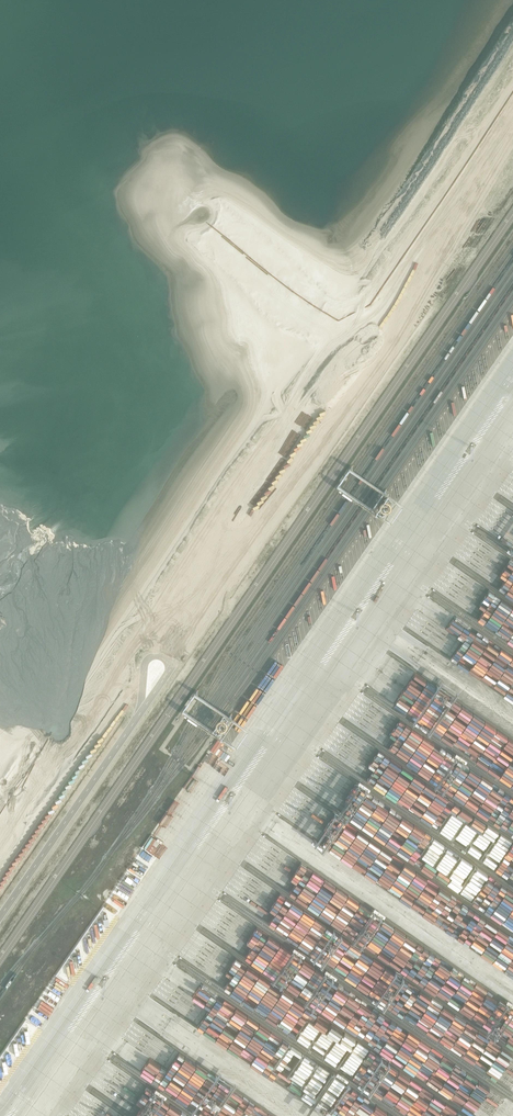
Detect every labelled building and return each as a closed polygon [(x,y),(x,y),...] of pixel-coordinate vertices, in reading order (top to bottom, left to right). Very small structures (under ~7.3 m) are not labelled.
[(469,625),(456,617),(455,619),(467,628),(469,625)] [(435,696),(436,696),(436,695),(447,699),(449,696),(444,694),(445,692),(438,689),(435,696)] [(398,722),(390,734),(401,741),(402,739),(413,745),(413,744),(410,742),(411,739),(412,740),(416,734),(410,730),(407,734),(406,733),(409,728),(398,722)] [(396,772),(385,767),(383,771),(393,777),(396,772)] [(404,862),(395,878),(407,884),(405,888),(417,895),(426,877),(418,873),(418,874),(414,872),(416,869),(404,862)] [(428,888),(424,885),(417,896),(425,901),(429,896),(427,895),(431,889),(435,891),(437,888),(430,884),(428,888)] [(316,892),(308,903),(318,910),(326,899),(321,895),(321,896),(316,892)] [(481,899),(476,896),(473,901),(478,904),(481,899)] [(452,942),(451,957),(467,958),(467,957),(464,957),(464,949),(467,949),(468,942),(452,941),(452,943),(452,942)] [(429,965),(432,958),(420,952),(425,943),(419,947),(417,944),(415,949),(414,948),(412,952),(417,959),(410,956),(407,960),(406,960),(405,962),(409,969),(409,970),(414,972),(412,976),(424,983),(427,978),(424,974),(427,975),(427,974),(417,969),(419,965),(426,969),(420,960),(429,965)] [(392,977),(396,973),(386,966),(379,975),(382,978),(381,980),(387,985),(391,980),(389,979),(391,977),(392,977)] [(390,985),(390,986),(392,986),(391,987),(400,993),(401,991),(403,992),(402,994),(401,994),(397,999),(400,1001),(403,1002),(405,994),(408,995),(406,999),(408,1000),(413,1001),(416,989),(417,989),(413,986),(413,984),(411,987),(408,985),(405,984),(406,982),(400,981),(395,977),(395,978),(390,985)] [(216,993),(203,984),(201,986),(214,995),(216,993)] [(449,1018),(451,1013),(442,1008),(439,1013),(449,1018)] [(228,1023),(231,1033),(235,1032),(241,1023),(239,1021),(243,1020),(242,1019),(238,1021),(240,1016),(240,1015),(238,1018),(236,1018),(234,1017),(229,1018),(230,1022),(228,1023)] [(379,1049),(427,1079),(441,1057),(429,1050),(417,1043),(418,1041),(406,1034),(407,1033),(395,1025),(388,1035),(378,1029),(379,1028),(378,1027),(374,1034),(373,1033),(369,1040),(380,1047),(379,1049)] [(367,1053),(370,1049),(358,1041),(351,1051),(361,1057),(363,1054),(366,1056),(365,1059),(369,1062),(372,1056),(367,1053)] [(344,1060),(340,1066),(351,1073),(358,1063),(353,1060),(353,1059),(351,1058),(349,1061),(351,1062),(348,1066),(346,1065),(348,1062),(344,1060)] [(414,1094),(419,1086),(400,1073),(396,1073),(397,1072),(396,1068),(387,1062),(379,1075),(380,1075),(382,1084),(387,1087),(382,1095),(387,1098),(394,1097),(396,1098),(396,1095),(398,1094),(403,1087),(408,1091),(409,1091),(409,1094),(401,1093),(399,1095),(410,1102),(410,1097),(408,1097),(404,1095),(408,1094),(409,1094),(413,1094),(414,1094)] [(145,1066),(156,1072),(157,1070),(146,1063),(145,1066)] [(198,1070),(189,1071),(189,1081),(187,1082),(187,1085),(185,1085),(185,1090),(191,1089),(191,1088),(198,1088),(197,1080),(200,1080),(199,1070),(198,1070)] [(211,1103),(218,1106),(220,1101),(223,1099),(224,1096),(222,1096),(220,1098),(216,1097),(217,1094),(220,1095),(221,1093),(213,1090),(212,1092),(210,1095),(203,1089),(198,1087),(197,1090),(202,1094),(203,1094),(205,1096),(208,1097),(207,1100),(209,1101),(211,1103)] [(352,1115),(392,1115),(385,1113),(386,1111),(368,1104),(372,1110),(368,1111),(368,1108),(357,1104),(352,1115)]
